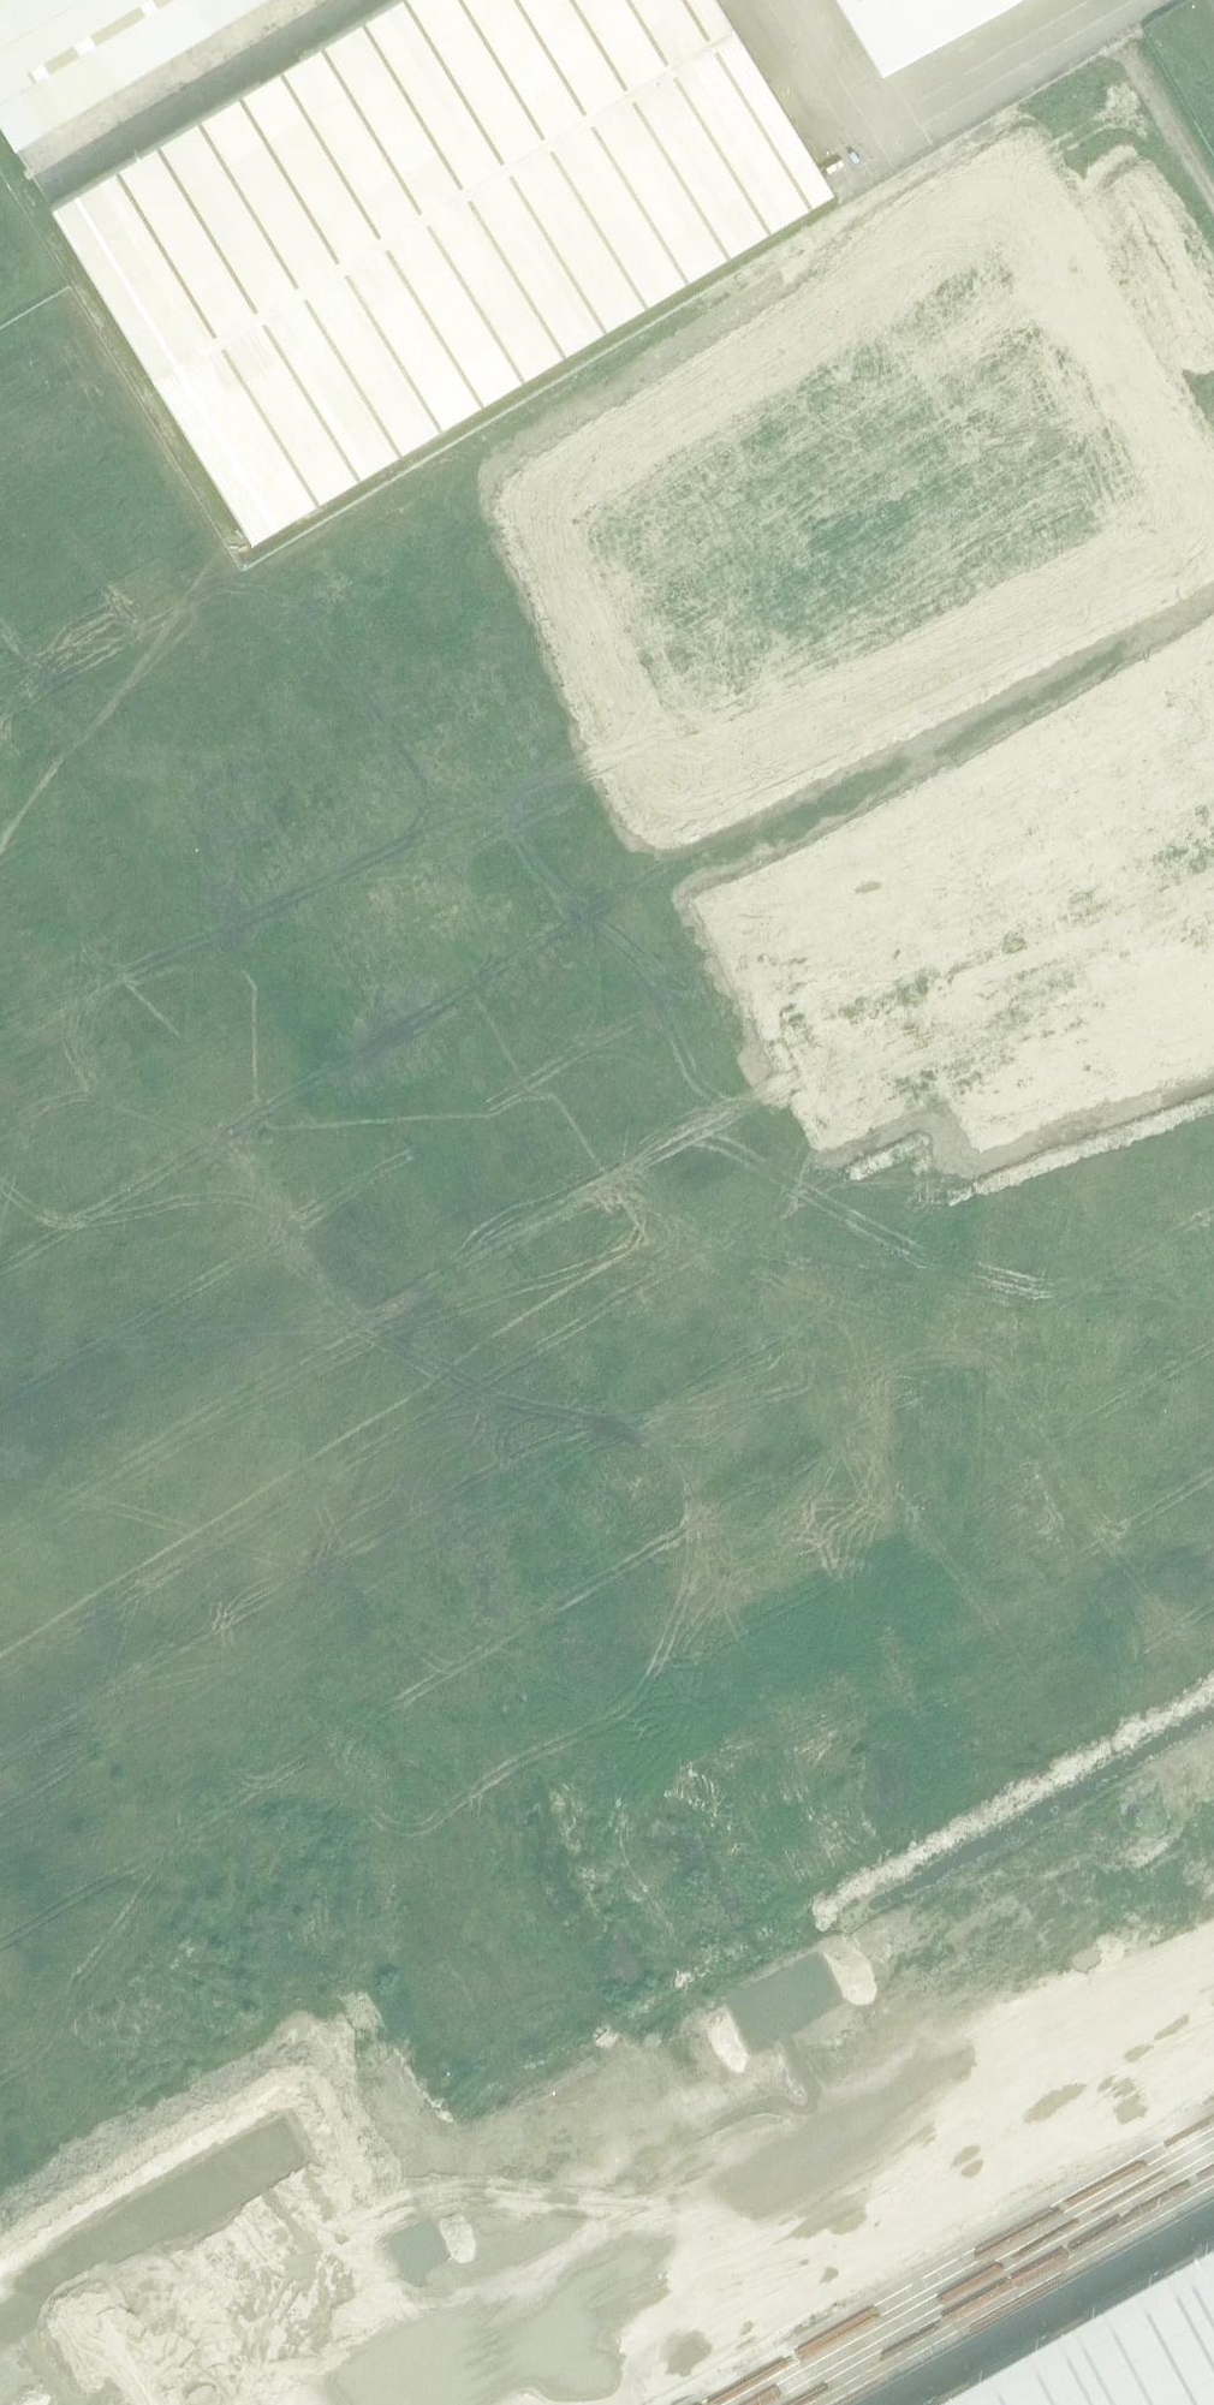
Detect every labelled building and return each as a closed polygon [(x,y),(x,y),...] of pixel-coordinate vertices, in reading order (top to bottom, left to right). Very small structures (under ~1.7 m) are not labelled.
[(255,0),(0,0),(0,123),(13,145),(255,0)] [(829,187),(829,186),(717,0),(387,0),(49,204),(249,536),(829,187)] [(998,0),(846,0),(885,67),(998,0)] [(918,2404),(1213,2404),(1213,2238),(918,2404)]
